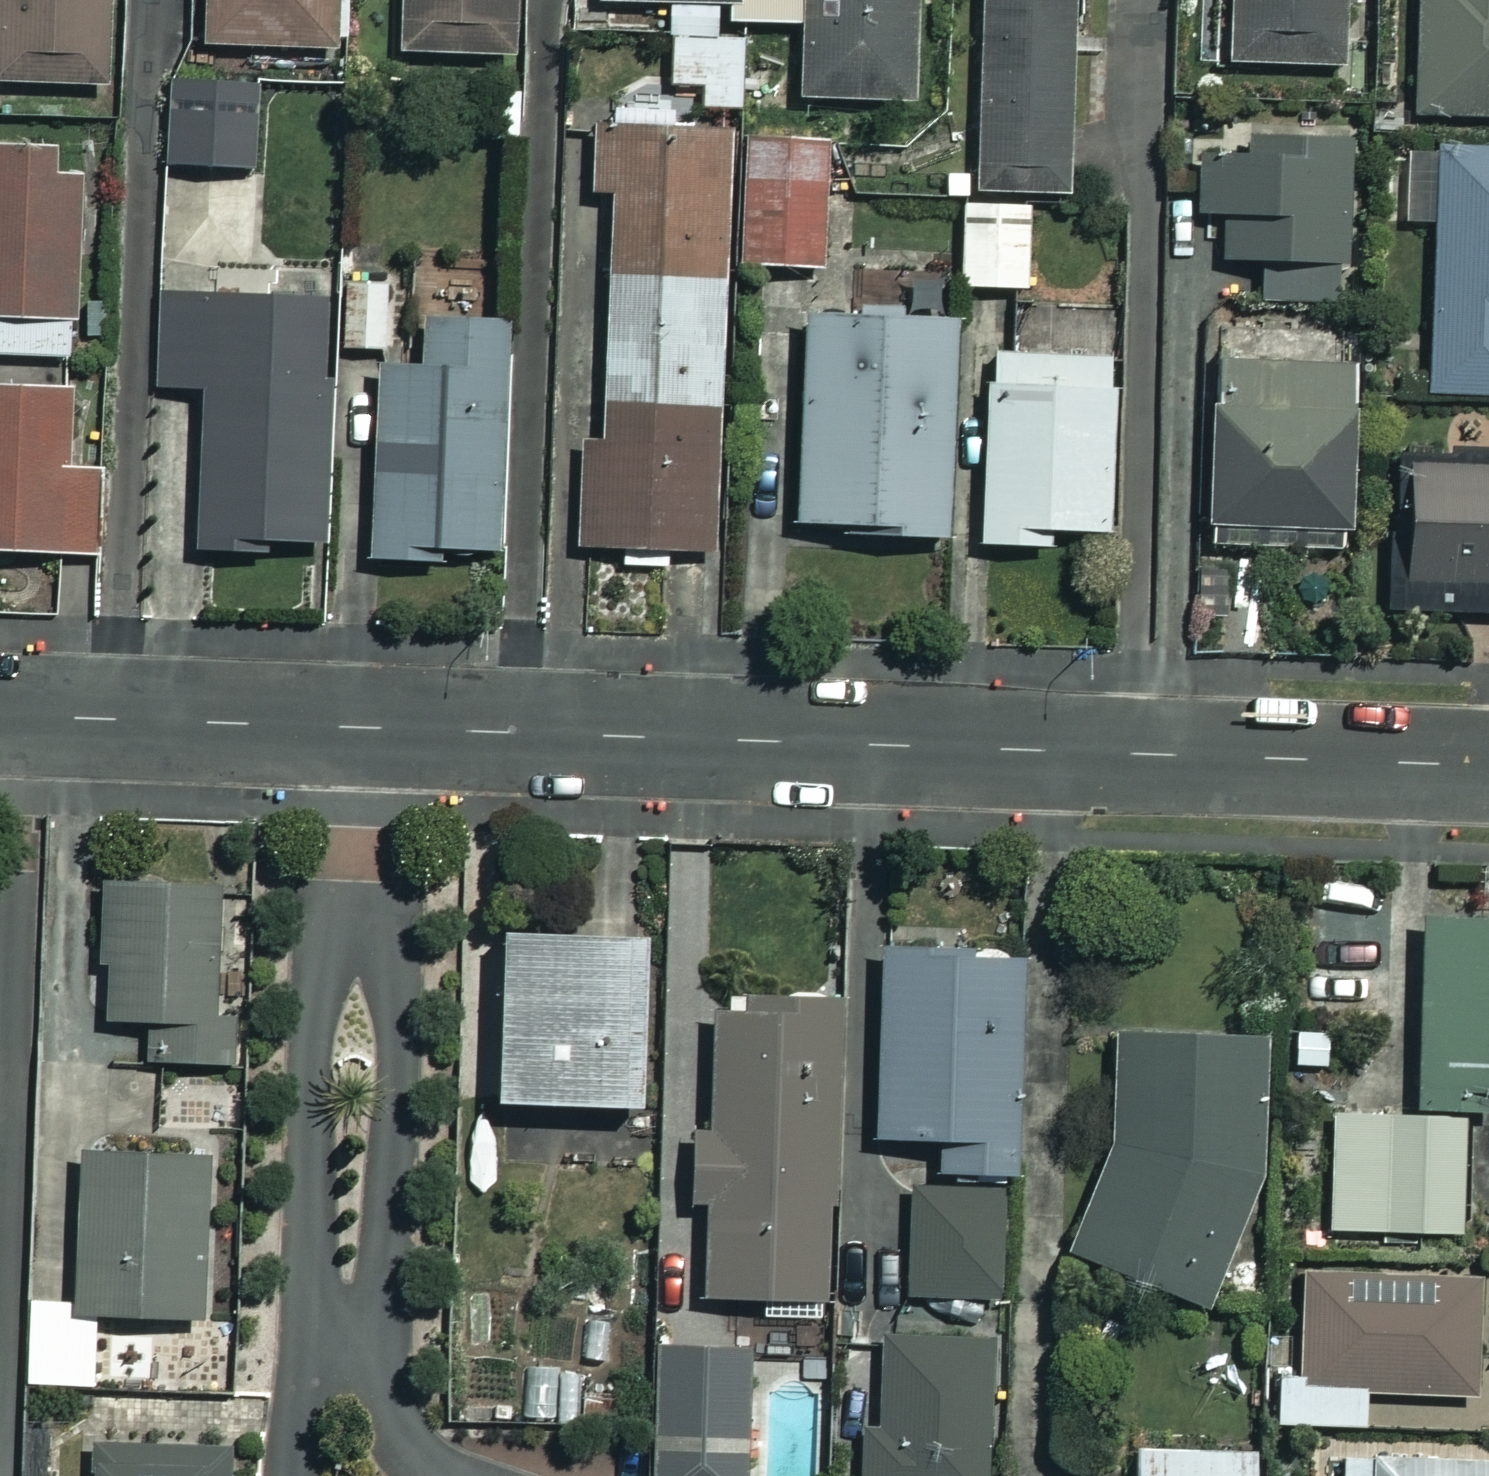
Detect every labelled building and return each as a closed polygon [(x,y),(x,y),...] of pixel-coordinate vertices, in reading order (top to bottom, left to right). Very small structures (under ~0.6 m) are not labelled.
[(98,87),(100,0),(0,0),(0,84),(98,87)] [(192,45),(326,50),(328,0),(194,0),(192,45)] [(392,53),(509,58),(511,0),(395,0),(392,53)] [(725,0),(593,0),(593,4),(665,4),(666,85),(698,85),(698,109),(736,109),(736,40),(713,40),(712,3),(725,3),(725,0)] [(725,3),(725,20),(802,19),(803,102),(910,101),(909,0),(725,0),(725,3)] [(972,193),(1060,194),(1063,0),(975,0),(972,193)] [(1225,65),(1339,66),(1339,0),(1225,0),(1225,65)] [(1411,114),(1488,116),(1488,0),(1413,0),(1411,114)] [(249,84),(165,80),(162,167),(246,170),(249,84)] [(728,266),(734,131),(675,129),(675,111),(589,108),(586,193),(604,194),(595,410),(575,409),(569,553),(716,559),(728,266)] [(734,131),(728,266),(815,270),(820,135),(734,131)] [(1346,141),(1242,136),(1241,158),(1195,156),(1192,214),(1219,215),(1217,260),(1268,262),(1266,311),(1338,314),(1346,141)] [(1430,149),(1427,394),(1488,395),(1488,150),(1430,149)] [(0,154),(0,354),(63,356),(69,156),(0,154)] [(1024,202),(956,203),(958,289),(1025,288),(1024,202)] [(397,288),(341,286),(338,349),(394,351),(397,288)] [(317,299),(154,298),(154,388),(192,389),(191,552),(316,552),(317,299)] [(947,321),(798,315),(789,528),(939,534),(947,321)] [(366,449),(360,558),(430,562),(431,549),(484,552),(495,327),(415,323),(412,372),(370,370),(366,449)] [(1108,358),(981,353),(974,545),(1043,548),(1044,531),(1102,533),(1108,358)] [(1336,364),(1211,365),(1211,402),(1201,402),(1202,548),(1338,547),(1336,364)] [(366,449),(370,370),(328,368),(324,446),(366,449)] [(0,387),(0,553),(89,555),(90,475),(58,474),(59,388),(0,387)] [(1394,468),(1392,611),(1488,612),(1488,469),(1394,468)] [(209,885),(93,895),(104,1023),(141,1020),(145,1065),(224,1059),(209,885)] [(1415,922),(1411,1109),(1480,1110),(1481,1093),(1488,1093),(1488,923),(1415,922)] [(632,939),(488,936),(485,1106),(629,1108),(632,939)] [(1011,960),(873,957),(868,1139),(933,1141),(932,1173),(1006,1175),(1011,960)] [(830,1002),(708,996),(701,1136),(686,1135),(682,1204),(701,1205),(696,1297),(815,1303),(830,1002)] [(1256,1040),(1118,1034),(1111,1140),(1070,1264),(1200,1307),(1249,1195),(1256,1040)] [(1459,1232),(1462,1123),(1326,1119),(1323,1228),(1459,1232)] [(199,1154),(71,1153),(70,1303),(25,1302),(24,1384),(90,1385),(91,1317),(198,1318),(199,1154)] [(993,1190),(904,1191),(905,1298),(994,1297),(993,1190)] [(1471,1274),(1293,1271),(1291,1375),(1272,1375),(1271,1423),(1423,1426),(1424,1394),(1469,1395),(1471,1274)] [(872,1332),(869,1423),(856,1422),(854,1475),(979,1475),(984,1336),(872,1332)] [(656,1336),(648,1475),(741,1475),(748,1341),(656,1336)] [(1336,1446),(1335,1475),(1488,1475),(1488,1448),(1336,1446)] [(77,1448),(77,1475),(217,1475),(217,1450),(77,1448)] [(1130,1450),(1130,1475),(1251,1475),(1252,1453),(1130,1450)]
